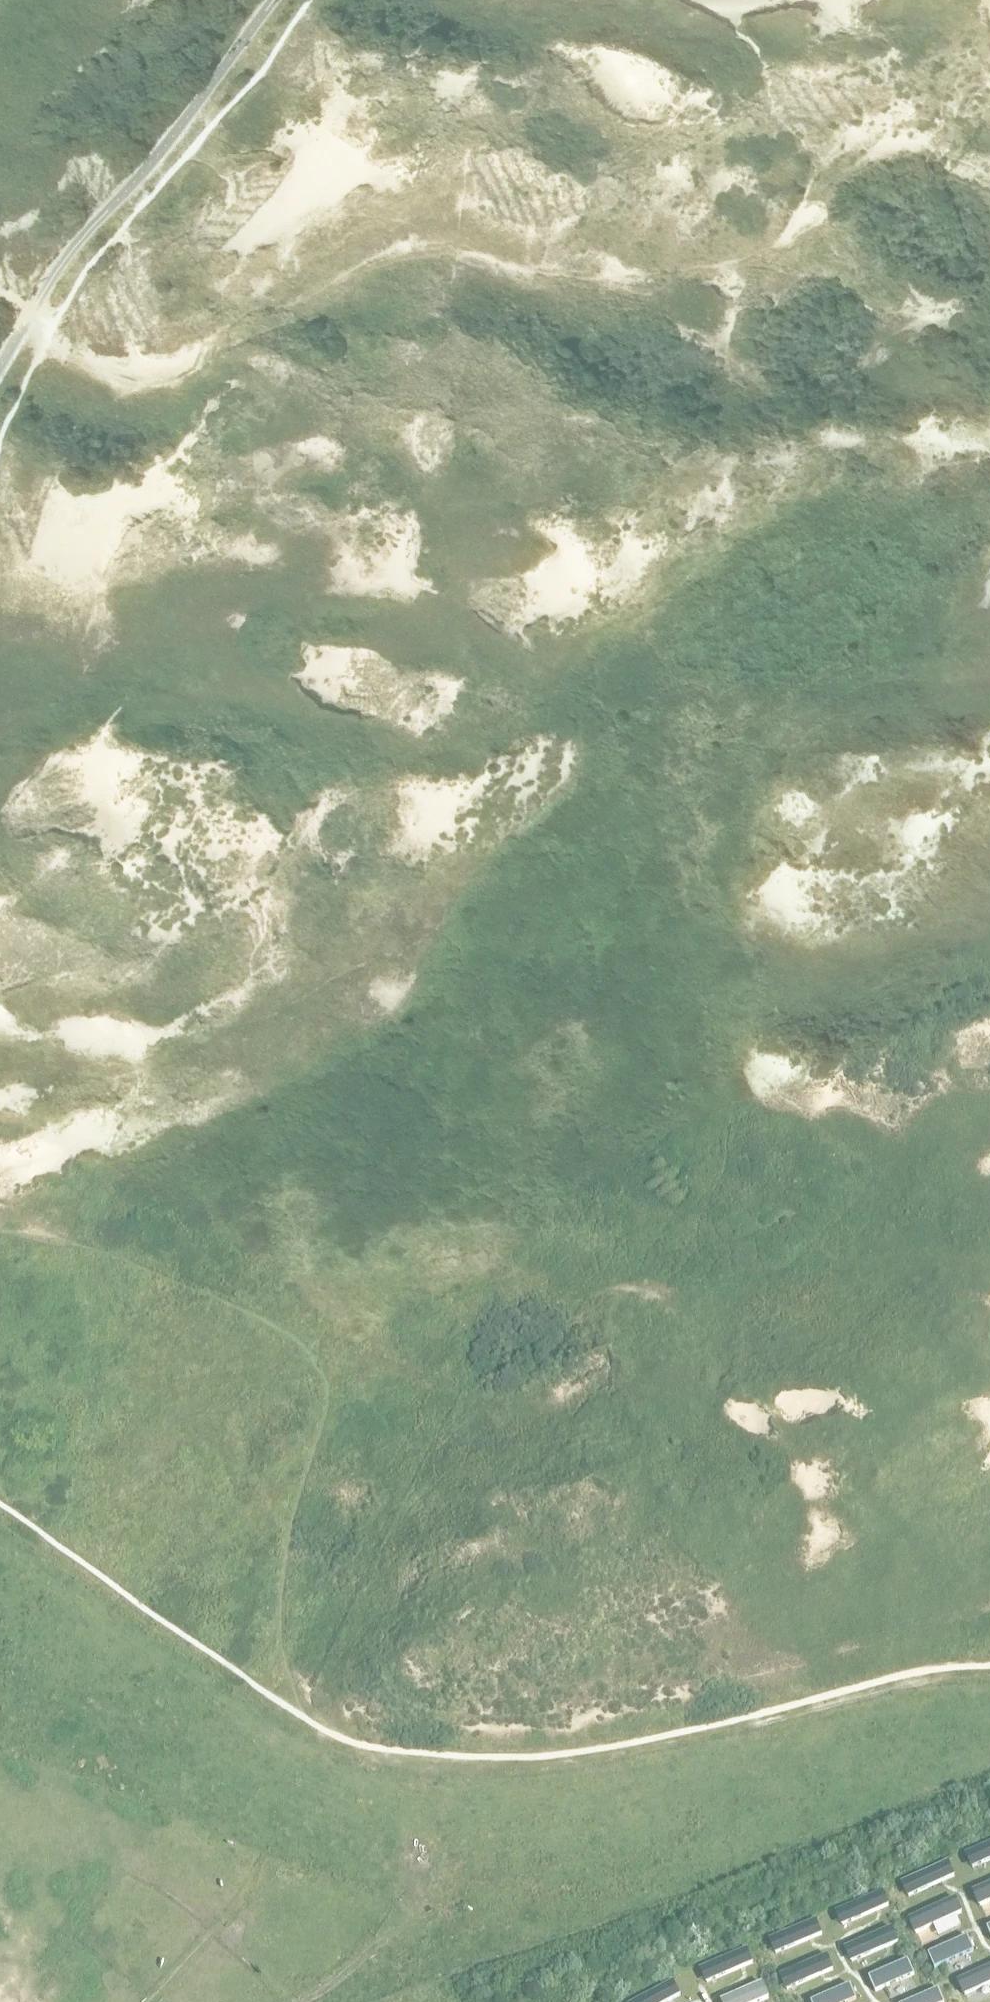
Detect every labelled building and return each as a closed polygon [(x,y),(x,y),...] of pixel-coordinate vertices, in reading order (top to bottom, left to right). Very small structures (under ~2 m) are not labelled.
[(965,1851),(971,1866),(989,1858),(989,1840),(965,1851)] [(954,1874),(947,1858),(901,1880),(908,1896),(954,1874)] [(972,1888),(979,1904),(989,1899),(989,1880),(972,1888)] [(888,1902),(882,1888),(834,1909),(840,1924),(888,1902)] [(955,1895),(907,1916),(914,1931),(962,1910),(955,1895)] [(822,1932),(816,1917),(769,1937),(775,1952),(822,1932)] [(891,1925),(843,1946),(850,1960),(898,1940),(891,1925)] [(965,1935),(928,1951),(934,1966),(972,1949),(965,1935)] [(753,1961),(747,1946),(700,1966),(706,1980),(753,1961)] [(834,1968),(827,1952),(779,1972),(786,1988),(834,1968)] [(913,1973),(906,1958),(869,1974),(875,1989),(913,1973)] [(956,1978),(963,1994),(989,1982),(989,1963),(956,1978)] [(674,1978),(629,2001),(665,2001),(682,1993),(674,1978)] [(721,1998),(722,2001),(755,2001),(770,1996),(763,1980),(721,1998)] [(849,1983),(811,1999),(812,2001),(845,2001),(856,1998),(849,1983)] [(903,2001),(943,2001),(944,2001),(937,1987),(903,2001)]
